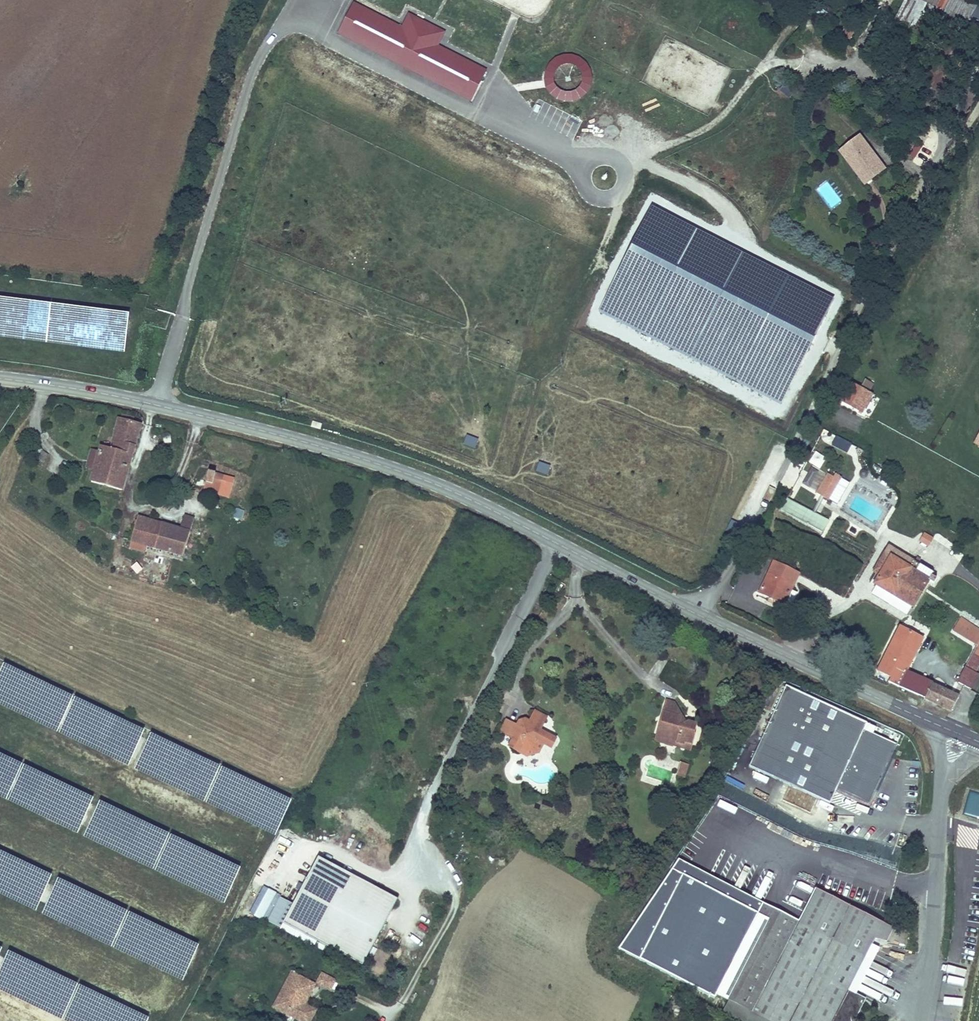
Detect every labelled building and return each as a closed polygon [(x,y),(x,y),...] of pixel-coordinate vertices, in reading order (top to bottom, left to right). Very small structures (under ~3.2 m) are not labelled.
[(896,20),(929,37),(948,0),(906,0),(896,20)] [(401,26),(351,1),(335,33),(471,102),(487,70),(439,46),(446,32),(408,13),(401,26)] [(663,79),(662,91),(670,94),(679,92),(684,94),(701,95),(711,92),(724,88),(732,68),(723,65),(721,69),(721,85),(711,88),(702,57),(702,55),(683,47),(683,64),(675,66),(681,66),(681,71),(671,71),(667,69),(650,74),(663,79)] [(541,65),(553,105),(595,93),(587,65),(567,71),(564,59),(541,65)] [(871,150),(860,135),(854,140),(865,155),(871,150)] [(865,155),(854,140),(838,151),(852,169),(854,168),(860,175),(864,172),(870,181),(885,169),(871,150),(865,155)] [(852,169),(864,185),(870,181),(864,172),(860,175),(854,168),(852,169)] [(833,300),(652,206),(597,312),(779,405),(833,300)] [(0,299),(0,337),(125,353),(130,315),(0,299)] [(867,379),(862,388),(870,393),(875,384),(867,379)] [(843,402),(864,414),(875,395),(870,393),(862,388),(854,384),(843,402)] [(124,490),(141,424),(118,418),(111,448),(100,445),(98,451),(94,470),(91,481),(124,490)] [(830,446),(847,454),(853,440),(836,432),(830,446)] [(85,468),(94,470),(98,451),(90,449),(85,468)] [(48,459),(35,450),(28,460),(41,469),(48,459)] [(809,487),(818,472),(811,468),(803,483),(809,487)] [(230,498),(235,478),(210,471),(204,491),(230,498)] [(828,474),(818,493),(837,503),(847,485),(848,483),(833,475),(832,477),(828,474)] [(824,531),(829,520),(784,498),(779,509),(824,531)] [(183,555),(194,517),(184,514),(180,528),(161,522),(154,547),(183,555)] [(154,547),(161,522),(138,515),(129,547),(145,552),(147,545),(154,547)] [(925,532),(920,540),(928,545),(933,537),(925,532)] [(847,595),(862,564),(817,542),(802,574),(847,595)] [(914,561),(888,547),(874,572),(880,575),(874,586),(893,596),(914,607),(934,572),(918,563),(920,560),(916,558),(914,561)] [(799,574),(773,561),(757,593),(782,606),(799,574)] [(785,603),(790,605),(795,593),(790,591),(785,603)] [(971,685),(978,670),(976,669),(978,664),(978,629),(961,618),(953,631),(955,632),(977,645),(961,680),(971,685)] [(890,681),(900,686),(908,669),(924,637),(900,626),(879,670),(892,676),(890,681)] [(900,686),(926,698),(932,685),(934,681),(908,669),(900,686)] [(948,709),(954,696),(932,685),(926,698),(948,709)] [(875,728),(785,687),(749,767),(830,804),(836,789),(869,804),(896,744),(873,734),(875,728)] [(693,734),(696,723),(687,721),(685,722),(674,702),(665,700),(661,714),(666,715),(659,738),(682,744),(692,738),(693,734)] [(552,750),(558,738),(542,730),(549,717),(535,710),(530,720),(526,728),(517,723),(517,724),(512,722),(505,735),(512,739),(508,748),(527,758),(540,754),(544,746),(552,750)] [(690,752),(695,735),(693,734),(692,738),(682,744),(659,738),(666,715),(661,714),(653,742),(690,752)] [(519,720),(517,723),(526,728),(530,720),(526,718),(519,720)] [(505,735),(512,722),(506,719),(499,732),(505,735)] [(689,765),(680,762),(676,776),(685,778),(689,765)] [(346,820),(345,808),(336,809),(337,821),(346,820)] [(913,845),(905,842),(903,847),(911,850),(913,845)] [(398,900),(319,858),(283,923),(363,966),(398,900)] [(893,929),(814,889),(797,922),(762,904),(716,995),(728,1001),(721,1014),(735,1020),(855,1020),(865,1000),(848,991),(875,940),(885,945),(886,943),(893,929)] [(281,896),(271,891),(256,918),(267,923),(281,896)] [(290,971),(273,1005),(304,1020),(310,1020),(316,1009),(305,1003),(315,983),(290,971)] [(335,979),(321,972),(316,981),(331,989),(335,979)]
